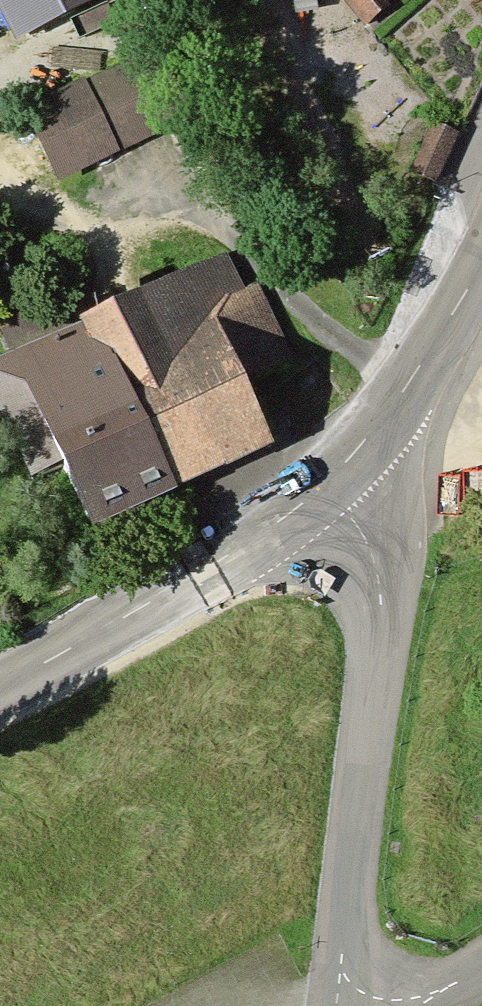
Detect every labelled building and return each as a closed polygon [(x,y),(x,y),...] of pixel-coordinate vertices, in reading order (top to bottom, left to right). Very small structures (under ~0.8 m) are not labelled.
[(23,26),(75,0),(9,0),(23,26)] [(354,21),(373,7),(367,0),(337,0),(354,21)] [(139,56),(10,120),(38,176),(167,112),(139,56)] [(433,120),(411,170),(436,180),(447,156),(457,131),(433,120)] [(79,313),(148,477),(247,435),(223,378),(273,357),(244,288),(234,292),(218,255),(79,313)] [(79,313),(0,346),(0,441),(12,469),(35,459),(59,514),(148,477),(79,313)]
